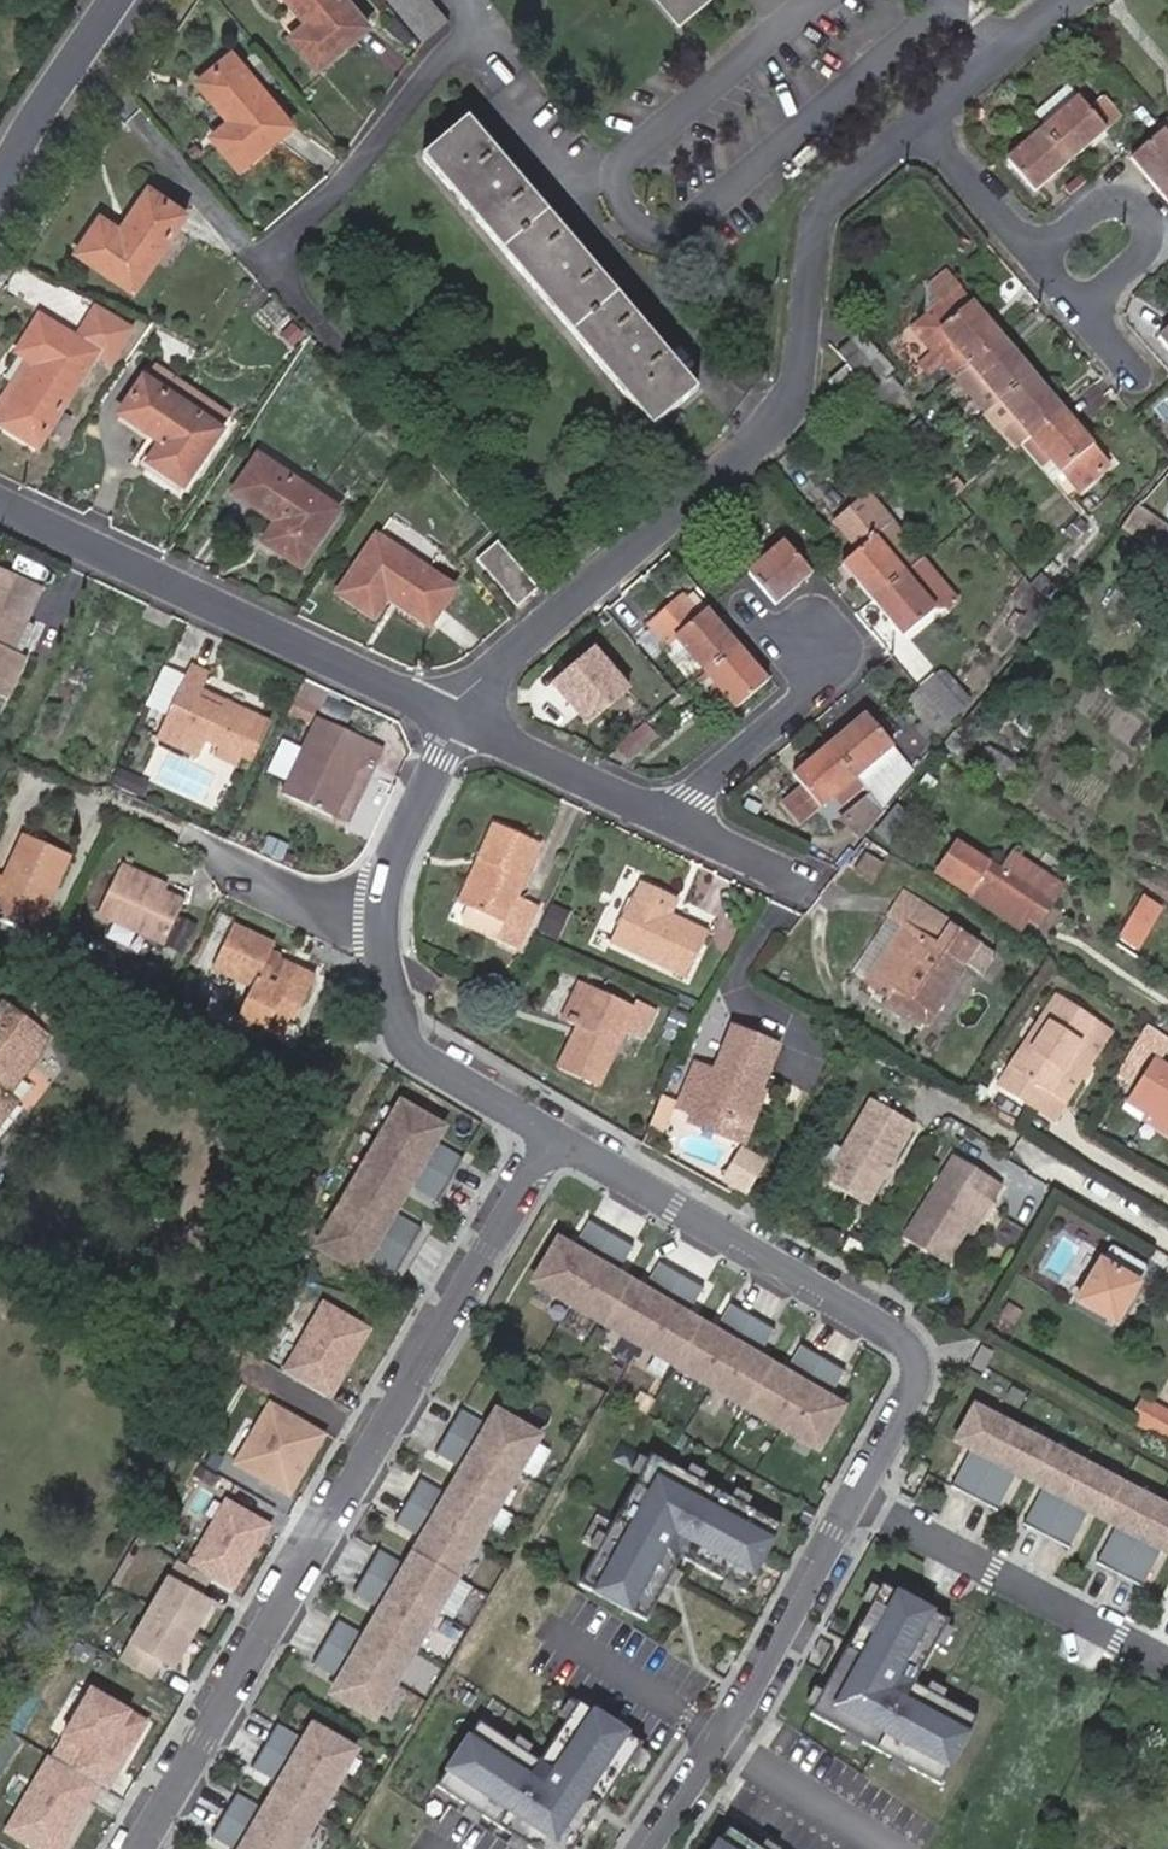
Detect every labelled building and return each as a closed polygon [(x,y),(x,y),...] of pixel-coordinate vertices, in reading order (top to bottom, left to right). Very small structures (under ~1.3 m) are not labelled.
[(348,0),(287,0),(307,24),(290,38),(318,70),(369,25),(348,0)] [(422,41),(448,20),(431,0),(387,0),(422,41)] [(676,19),(699,0),(660,0),(676,19)] [(412,41),(393,17),(384,25),(404,48),(412,41)] [(292,125),(232,53),(198,81),(230,121),(211,136),(238,169),(292,125)] [(1063,85),(1029,115),(1041,129),(1070,161),(1119,119),(1102,99),(1087,112),(1063,85)] [(695,392),(467,123),(424,158),(652,428),(695,392)] [(1070,161),(1041,129),(1005,159),(1034,192),(1070,161)] [(1167,187),(1167,141),(1160,133),(1128,159),(1159,194),(1167,187)] [(202,153),(195,145),(187,152),(193,160),(202,153)] [(1159,194),(1167,205),(1167,187),(1159,194)] [(187,213),(149,188),(121,230),(101,217),(77,253),(135,292),(187,213)] [(957,375),(1001,339),(959,288),(912,328),(954,378),(957,375)] [(38,367),(0,425),(37,449),(50,429),(64,437),(73,422),(60,413),(98,354),(111,362),(132,329),(97,307),(76,340),(41,317),(17,354),(26,360),(38,367)] [(1156,337),(1167,351),(1167,327),(1156,337)] [(987,410),(1030,374),(1001,339),(957,375),(987,411),(987,410)] [(892,361),(882,349),(860,368),(892,403),(905,391),(885,368),(892,361)] [(0,425),(38,367),(26,360),(0,400),(0,425)] [(154,365),(144,378),(220,431),(229,417),(154,365)] [(1017,446),(1060,410),(1030,374),(987,410),(1017,446)] [(220,431),(145,379),(143,377),(117,416),(160,445),(146,465),(180,489),(220,431)] [(865,387),(847,402),(858,415),(875,401),(865,387)] [(1107,467),(1060,410),(1017,446),(1038,470),(1048,462),(1074,495),(1107,467)] [(339,511),(258,456),(232,497),(275,523),(261,544),(299,569),(339,511)] [(871,602),(920,561),(866,496),(834,523),(857,550),(840,565),(871,602)] [(455,590),(376,536),(336,594),(373,620),(387,600),(429,628),(455,590)] [(536,590),(497,543),(477,561),(517,607),(536,590)] [(782,543),(747,573),(775,605),(811,575),(782,543)] [(1029,585),(1042,601),(1053,591),(1047,586),(1064,567),(1054,559),(1029,585)] [(956,604),(920,561),(871,602),(901,637),(940,604),(947,612),(956,604)] [(0,568),(0,699),(6,702),(26,659),(22,658),(37,624),(29,620),(43,587),(0,568)] [(1029,585),(1026,582),(1011,596),(1027,611),(1022,617),(1017,613),(1005,626),(1021,641),(1049,609),(1042,601),(1029,585)] [(704,672),(736,645),(706,609),(697,617),(680,598),(650,624),(667,643),(673,637),(704,672)] [(630,689),(592,644),(549,681),(586,725),(630,689)] [(767,681),(736,645),(704,672),(736,709),(767,681)] [(253,764),(271,726),(258,720),(201,692),(209,677),(189,667),(156,739),(199,759),(207,742),(218,747),(241,758),(253,764)] [(945,668),(918,691),(946,723),(963,710),(973,701),(945,668)] [(938,745),(951,729),(946,723),(918,691),(904,703),(938,745)] [(312,709),(294,700),(287,716),(304,724),(312,709)] [(161,709),(147,703),(141,714),(155,721),(161,709)] [(141,714),(136,726),(150,733),(155,721),(141,714)] [(883,811),(914,774),(864,714),(828,746),(864,788),(872,798),(883,811)] [(382,749),(318,719),(282,796),(332,819),(360,762),(373,768),(382,749)] [(645,723),(614,750),(626,763),(657,737),(645,723)] [(864,788),(828,746),(792,774),(801,785),(779,802),(798,825),(834,797),(842,807),(864,788)] [(236,770),(241,758),(218,747),(213,759),(236,770)] [(1016,766),(991,749),(982,762),(1007,779),(1016,766)] [(373,768),(360,762),(332,819),(346,825),(373,768)] [(883,811),(872,798),(850,817),(846,821),(860,838),(883,811)] [(913,821),(896,807),(876,832),(893,846),(913,821)] [(487,867),(468,909),(460,926),(516,952),(536,905),(517,896),(540,845),(496,825),(478,863),(487,867)] [(263,842),(249,835),(245,844),(259,850),(263,842)] [(48,903),(69,859),(24,838),(3,883),(0,881),(0,918),(26,930),(41,900),(48,903)] [(1039,898),(957,843),(937,872),(1019,927),(1039,898)] [(284,856),(265,847),(261,853),(281,863),(284,856)] [(459,905),(468,909),(487,867),(478,863),(459,905)] [(117,874),(163,894),(167,888),(120,867),(117,874)] [(99,916),(164,946),(178,915),(183,903),(163,894),(117,874),(99,916)] [(680,899),(641,881),(611,943),(688,980),(701,948),(684,940),(692,924),(673,915),(680,899)] [(33,934),(48,903),(41,900),(26,930),(33,934)] [(566,912),(546,903),(533,934),(552,943),(566,912)] [(868,982),(927,1020),(964,965),(977,973),(992,951),(920,905),(868,982)] [(178,915),(164,946),(183,954),(196,924),(178,915)] [(684,940),(701,948),(709,931),(692,924),(684,940)] [(271,944),(232,926),(211,971),(251,989),(239,1014),(288,1037),(314,980),(265,957),(271,944)] [(213,947),(198,941),(188,961),(203,968),(213,947)] [(569,1025),(587,986),(579,982),(560,1021),(569,1025)] [(633,1008),(587,986),(569,1025),(577,1029),(557,1069),(597,1088),(622,1034),(640,1042),(655,1011),(636,1002),(633,1008)] [(1015,1074),(1003,1091),(1037,1113),(1048,1096),(1053,1098),(1101,1024),(1059,997),(1010,1071),(1015,1074)] [(3,1006),(0,1010),(0,1122),(13,1105),(4,1098),(48,1042),(3,1006)] [(1158,1032),(1145,1024),(1123,1057),(1136,1066),(1158,1032)] [(693,1110),(744,1130),(780,1047),(734,1027),(715,1073),(695,1065),(677,1111),(690,1117),(693,1110)] [(1167,1127),(1167,1069),(1151,1058),(1124,1099),(1145,1113),(1167,1127)] [(977,1086),(967,1102),(979,1108),(989,1093),(977,1086)] [(1124,1099),(1119,1107),(1167,1138),(1167,1127),(1145,1113),(1124,1099)] [(911,1124),(870,1100),(822,1181),(864,1206),(883,1173),(877,1170),(882,1163),(887,1166),(911,1124)] [(430,1122),(396,1103),(376,1138),(446,1179),(458,1158),(421,1137),(430,1122)] [(739,1145),(744,1130),(693,1110),(690,1117),(687,1123),(739,1145)] [(446,1179),(376,1138),(355,1174),(388,1193),(397,1179),(433,1200),(446,1179)] [(995,1181),(952,1156),(902,1240),(944,1265),(995,1181)] [(388,1193),(355,1174),(335,1209),(404,1250),(416,1229),(380,1208),(388,1193)] [(404,1250),(335,1209),(314,1244),(347,1264),(355,1250),(392,1271),(404,1250)] [(530,1281),(565,1302),(606,1232),(585,1219),(563,1256),(549,1248),(530,1281)] [(565,1302),(599,1323),(619,1289),(605,1281),(627,1244),(606,1232),(565,1302)] [(1148,1269),(1111,1247),(1077,1303),(1114,1325),(1148,1269)] [(599,1323),(635,1343),(676,1273),(655,1261),(634,1297),(619,1289),(599,1323)] [(635,1343),(670,1364),(690,1331),(676,1322),(697,1285),(676,1273),(635,1343)] [(690,1331),(670,1364),(706,1384),(747,1315),(726,1302),(704,1338),(690,1331)] [(372,1332),(321,1304),(281,1375),(333,1403),(372,1332)] [(747,1315),(706,1384),(741,1405),(761,1372),(746,1363),(768,1327),(747,1315)] [(761,1372),(741,1405),(777,1425),(818,1355),(796,1343),(775,1379),(761,1372)] [(818,1355),(777,1425),(812,1446),(831,1412),(817,1404),(839,1367),(818,1355)] [(1142,1399),(1130,1420),(1167,1441),(1167,1413),(1142,1399)] [(328,1438),(271,1405),(233,1471),(291,1503),(328,1438)] [(971,1497),(1008,1426),(972,1407),(954,1441),(969,1448),(949,1486),(971,1497)] [(513,1472),(534,1438),(500,1418),(492,1432),(455,1411),(443,1432),(513,1472)] [(1027,1478),(1044,1444),(1008,1426),(971,1497),(992,1509),(1012,1471),(1027,1478)] [(493,1507),(513,1472),(443,1432),(431,1453),(467,1474),(460,1487),(493,1507)] [(1043,1535),(1080,1463),(1044,1444),(1027,1478),(1041,1486),(1021,1523),(1043,1535)] [(740,1593),(776,1526),(648,1456),(577,1587),(642,1622),(677,1558),(740,1593)] [(1099,1516),(1117,1482),(1080,1463),(1043,1535),(1064,1546),(1084,1508),(1099,1516)] [(473,1542),(493,1507),(460,1487),(452,1501),(415,1480),(403,1501),(473,1542)] [(1116,1573),(1154,1501),(1117,1482),(1099,1516),(1114,1524),(1095,1561),(1116,1573)] [(178,1562),(118,1663),(151,1682),(162,1664),(178,1673),(217,1607),(200,1597),(210,1579),(236,1594),(276,1526),(228,1497),(186,1567),(178,1562)] [(453,1577),(473,1542),(403,1501),(391,1522),(427,1543),(419,1558),(453,1577)] [(1154,1501),(1116,1573),(1138,1584),(1158,1546),(1167,1551),(1167,1508),(1154,1501)] [(432,1613),(453,1577),(419,1558),(410,1572),(374,1551),(362,1572),(432,1613)] [(411,1647),(432,1613),(362,1572),(349,1593),(386,1614),(379,1628),(411,1647)] [(943,1623),(876,1587),(807,1715),(937,1786),(972,1721),(909,1686),(943,1623)] [(391,1682),(412,1648),(411,1647),(379,1628),(370,1642),(334,1620),(321,1641),(391,1682)] [(370,1717),(391,1682),(321,1641),(309,1662),(346,1684),(337,1698),(370,1717)] [(91,1691),(8,1834),(34,1848),(60,1848),(96,1786),(111,1795),(151,1726),(91,1691)] [(434,1784),(533,1848),(569,1848),(638,1743),(575,1702),(535,1762),(475,1722),(434,1784)] [(331,1786),(352,1750),(318,1731),(310,1745),(273,1724),(261,1745),(331,1786)] [(311,1820),(331,1786),(261,1745),(249,1766),(286,1787),(278,1801),(311,1820)] [(312,1821),(278,1801),(270,1815),(233,1793),(221,1814),(280,1848),(295,1848),(312,1821)] [(221,1814),(208,1835),(231,1848),(280,1848),(221,1814)] [(726,1826),(711,1848),(761,1848),(726,1826)]
